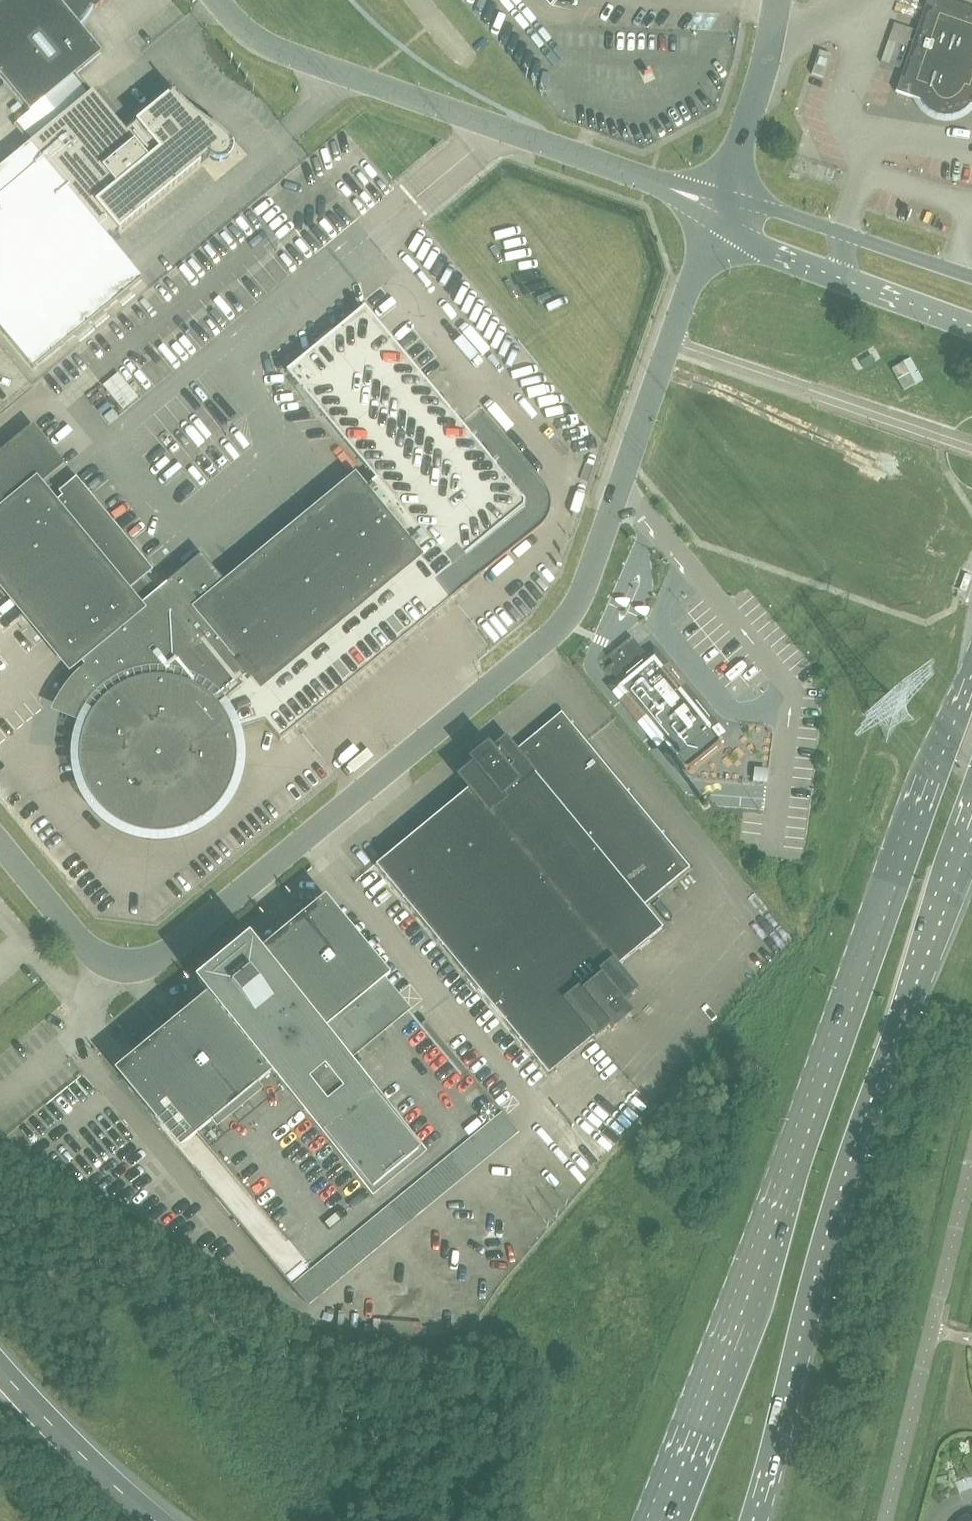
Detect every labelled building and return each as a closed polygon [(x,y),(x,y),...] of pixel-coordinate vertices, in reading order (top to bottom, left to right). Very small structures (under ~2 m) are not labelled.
[(0,34),(0,74),(30,111),(15,123),(30,142),(92,91),(77,72),(102,52),(78,23),(81,19),(83,17),(85,15),(87,11),(89,8),(89,6),(95,8),(105,0),(41,0),(0,34)] [(41,0),(0,0),(0,34),(41,0)] [(895,89),(895,90),(895,91),(896,92),(897,93),(898,92),(919,99),(923,106),(929,111),(935,115),(937,115),(944,116),(951,116),(959,114),(965,110),(970,104),(971,105),(971,9),(947,0),(927,0),(896,89),(895,89)] [(913,30),(894,23),(881,61),(900,68),(913,30)] [(812,73),(812,74),(823,77),(831,55),(819,51),(812,73)] [(195,114),(189,109),(185,105),(181,100),(174,94),(169,86),(168,87),(171,92),(125,131),(92,91),(30,142),(0,167),(0,329),(33,369),(142,279),(110,239),(209,157),(211,159),(214,160),(215,161),(218,161),(221,161),(222,161),(224,160),(225,160),(227,159),(228,157),(229,156),(230,154),(231,153),(231,152),(232,150),(232,148),(231,147),(231,146),(231,145),(229,142),(227,139),(225,136),(223,134),(217,130),(208,124),(203,120),(203,119),(203,118),(203,117),(203,116),(202,115),(201,114),(200,113),(199,113),(197,113),(196,113),(195,114)] [(36,485),(63,462),(32,424),(0,451),(0,581),(71,668),(72,667),(70,664),(78,658),(103,688),(102,689),(103,690),(103,698),(101,700),(96,705),(94,708),(92,711),(88,718),(85,725),(82,732),(80,740),(79,747),(78,755),(79,759),(79,763),(80,771),(82,778),(85,785),(88,792),(92,799),(97,805),(102,811),(107,816),(114,821),(117,823),(120,825),(127,828),(135,831),(142,833),(150,834),(158,834),(165,834),(173,832),(180,830),(188,828),(195,824),(201,820),(208,816),(213,811),(216,808),(218,805),(221,802),(223,799),(227,792),(230,785),(232,782),(233,778),(234,774),(235,770),(236,763),(236,755),(236,747),(235,739),(234,736),(233,732),(265,722),(280,740),(540,527),(543,524),(545,521),(547,517),(548,516),(549,513),(549,512),(550,510),(550,508),(551,506),(551,503),(550,499),(550,498),(549,494),(549,492),(548,490),(546,488),(545,485),(483,410),(463,426),(364,306),(286,371),(375,479),(362,490),(354,481),(227,586),(201,554),(158,590),(146,576),(153,570),(76,477),(58,492),(62,496),(52,504),(36,485)] [(915,384),(903,362),(891,369),(903,390),(915,384)] [(613,662),(607,667),(616,678),(621,684),(617,687),(618,688),(617,689),(623,696),(624,695),(646,722),(645,723),(659,739),(660,738),(663,742),(671,752),(683,766),(682,766),(684,768),(685,770),(688,767),(689,766),(717,743),(718,743),(719,742),(722,740),(720,738),(654,657),(650,660),(645,654),(631,636),(608,656),(613,662)] [(458,777),(468,789),(375,865),(548,1075),(594,1037),(610,1024),(613,1028),(630,1014),(620,1002),(635,990),(616,967),(662,928),(643,905),(690,867),(561,712),(515,750),(506,738),(490,751),(487,747),(470,761),(473,765),(458,777)] [(122,1064),(128,1072),(119,1080),(292,1289),(384,1213),(389,1219),(443,1175),(438,1169),(503,1116),(426,1021),(420,1026),(382,981),(389,976),(324,897),(258,951),(257,949),(252,952),(254,954),(240,965),(235,959),(217,974),(222,980),(208,991),(207,990),(203,993),(205,995),(122,1064)]
